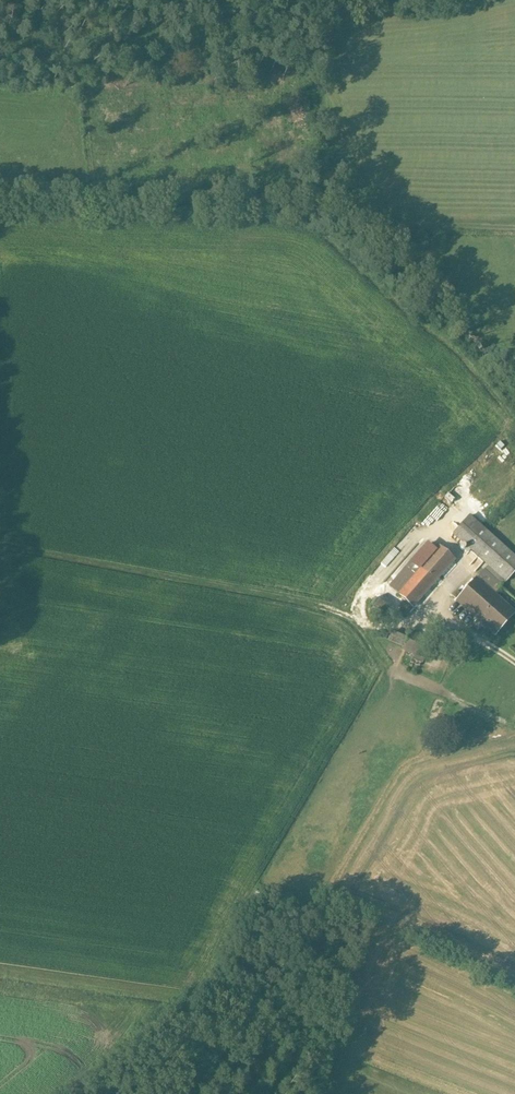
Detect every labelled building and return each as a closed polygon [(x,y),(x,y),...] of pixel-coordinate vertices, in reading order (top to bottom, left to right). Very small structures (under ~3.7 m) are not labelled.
[(470,517),(453,535),(503,579),(506,582),(514,571),(514,557),(486,531),(470,517)] [(415,574),(397,594),(412,607),(455,559),(440,545),(415,574)] [(406,566),(388,586),(397,594),(415,574),(406,566)] [(499,583),(484,571),(477,579),(495,595),(502,586),(499,583)] [(476,578),(461,595),(456,600),(456,601),(496,636),(514,614),(514,613),(495,595),(477,579),(476,578)] [(457,590),(452,595),(456,600),(461,595),(457,590)] [(432,642),(410,633),(403,650),(424,659),(426,655),(432,642)]
